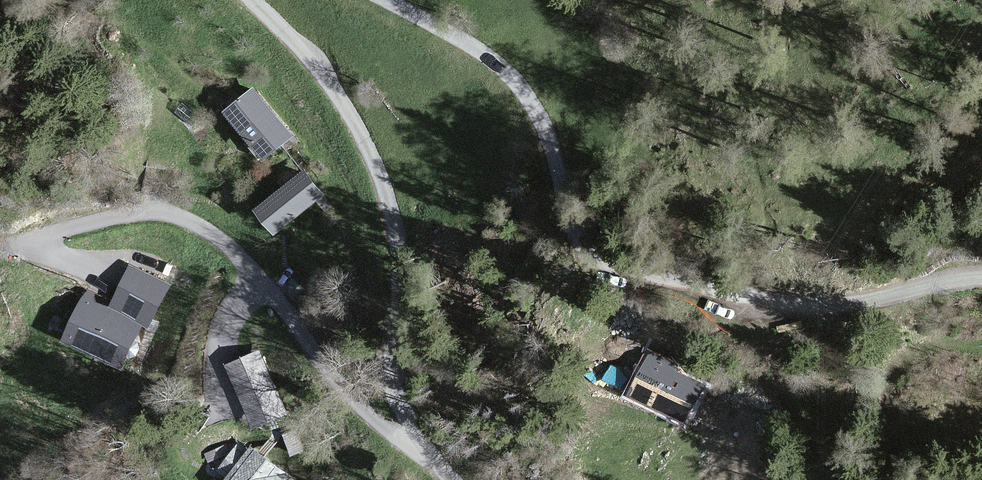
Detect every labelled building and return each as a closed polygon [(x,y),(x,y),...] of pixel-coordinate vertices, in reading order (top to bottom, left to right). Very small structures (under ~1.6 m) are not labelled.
[(296,140),(257,90),(229,112),(268,162),(296,140)] [(326,197),(307,173),(260,209),(279,234),(326,197)] [(120,303),(151,318),(166,286),(134,271),(120,303)] [(127,352),(133,354),(137,353),(140,348),(138,344),(132,341),(141,321),(91,298),(71,341),(121,364),(127,352)] [(261,354),(228,367),(253,429),(286,416),(261,354)] [(295,434),(283,439),(291,460),(303,455),(295,434)] [(240,446),(217,474),(224,479),(293,479),(253,448),(249,453),(240,446)]
